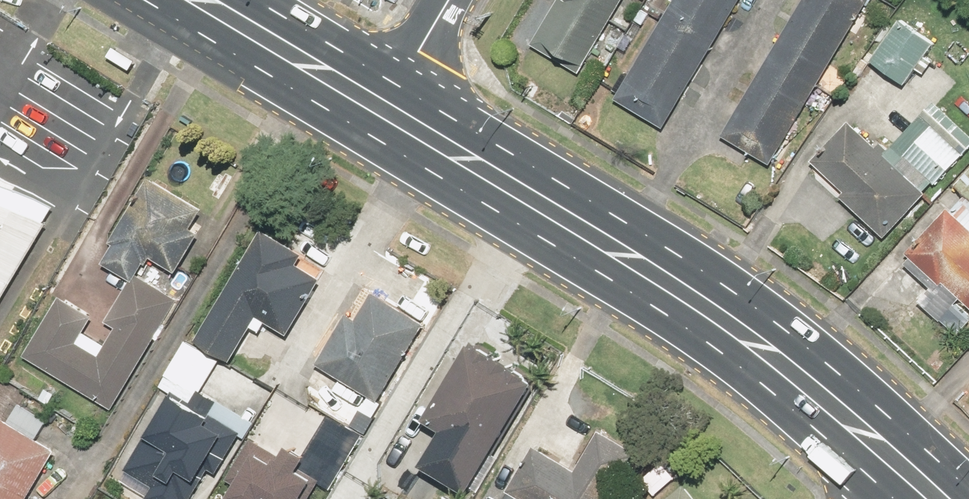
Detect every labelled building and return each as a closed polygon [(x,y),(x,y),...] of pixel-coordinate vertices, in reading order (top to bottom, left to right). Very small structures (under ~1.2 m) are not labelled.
[(540,44),(586,70),(626,0),(565,0),(540,44)] [(619,96),(663,121),(733,0),(674,0),(619,96)] [(723,131),(774,161),(867,0),(798,0),(723,131)] [(904,13),(873,58),(909,82),(940,37),(904,13)] [(817,162),(890,238),(968,162),(968,131),(935,95),(882,146),(859,122),(817,162)] [(150,254),(183,270),(214,207),(149,176),(106,263),(133,276),(150,254)] [(966,334),(968,331),(968,194),(968,193),(903,260),(931,287),(924,294),(966,334)] [(0,194),(0,317),(52,223),(0,194)] [(295,332),(333,271),(268,230),(202,335),(240,359),(268,315),(295,332)] [(183,295),(140,270),(109,323),(117,327),(107,344),(87,332),(96,317),(60,296),(25,356),(117,409),(183,295)] [(434,322),(376,287),(358,318),(350,313),(321,362),(370,392),(362,405),(378,415),(434,322)] [(445,423),(423,463),(482,495),(547,375),(477,337),(434,417),(445,423)] [(247,430),(178,389),(120,485),(143,498),(192,498),(207,474),(217,480),(247,430)] [(61,448),(0,414),(0,498),(43,498),(35,494),(61,448)] [(598,430),(577,467),(539,446),(510,498),(614,498),(639,453),(598,430)] [(294,442),(287,454),(254,435),(231,477),(238,481),(228,498),(313,498),(326,475),(309,465),(315,454),(294,442)] [(683,484),(664,498),(694,498),(683,484)]
